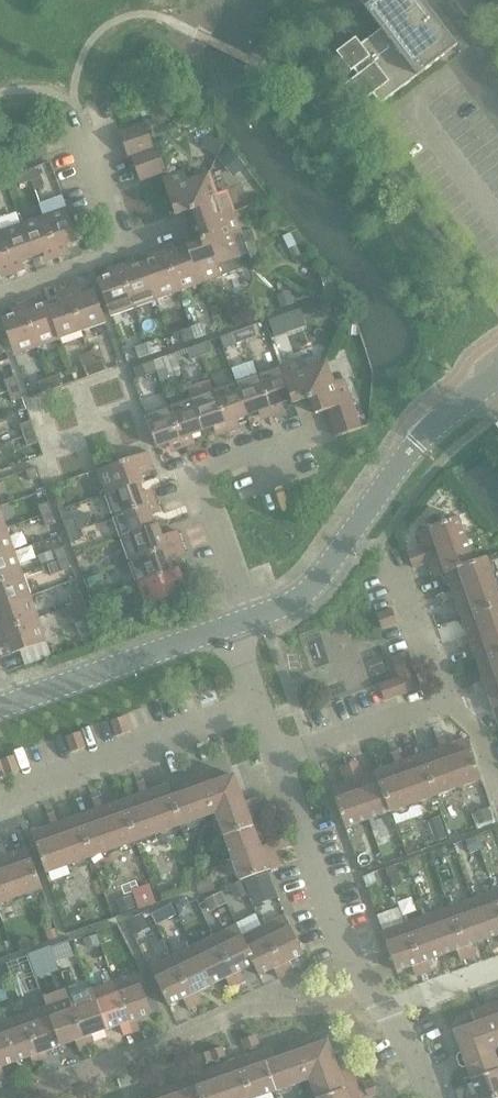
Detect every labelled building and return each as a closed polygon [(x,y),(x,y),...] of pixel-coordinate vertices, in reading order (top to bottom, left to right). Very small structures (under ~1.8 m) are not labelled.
[(381,29),(361,44),(356,38),(355,39),(357,42),(342,53),(354,68),(351,70),(352,72),(354,70),(361,78),(349,87),(360,103),(357,105),(358,106),(373,94),(381,104),(458,46),(448,34),(443,27),(423,0),(359,0),(381,29)] [(169,99),(148,107),(150,112),(153,120),(174,113),(173,110),(169,99)] [(119,132),(124,145),(150,135),(145,123),(119,132)] [(150,135),(124,145),(128,158),(131,156),(154,148),(150,135)] [(211,136),(204,148),(216,156),(223,143),(211,136)] [(154,148),(131,156),(136,169),(161,160),(157,147),(154,148)] [(233,149),(220,160),(234,176),(247,165),(233,149)] [(161,160),(136,169),(140,181),(166,172),(161,160)] [(37,166),(27,170),(31,181),(41,177),(37,166)] [(31,181),(27,170),(16,174),(20,185),(31,181)] [(175,215),(192,209),(209,173),(188,181),(184,170),(162,178),(175,215)] [(209,173),(192,209),(198,225),(235,212),(228,191),(217,195),(209,173)] [(67,208),(43,216),(58,258),(70,254),(67,245),(79,241),(67,208)] [(235,212),(198,225),(203,241),(240,258),(232,236),(242,233),(235,212)] [(43,216),(21,224),(33,257),(43,253),(47,262),(58,258),(43,216)] [(0,231),(0,236),(14,274),(25,270),(22,261),(33,257),(21,224),(0,231)] [(2,278),(14,274),(0,236),(0,273),(2,278)] [(203,241),(187,247),(201,284),(221,276),(218,266),(240,258),(203,241)] [(175,245),(169,247),(163,249),(178,291),(201,284),(187,247),(177,250),(175,245)] [(152,254),(153,259),(143,262),(156,299),(178,291),(163,249),(152,254)] [(130,261),(124,263),(119,265),(134,307),(156,299),(143,262),(132,266),(130,261)] [(107,270),(109,275),(97,279),(110,316),(134,307),(119,265),(107,270)] [(80,285),(73,287),(68,289),(83,331),(106,323),(94,289),(83,294),(80,285)] [(59,302),(50,305),(48,306),(60,339),(83,331),(68,289),(56,293),(59,302)] [(35,301),(28,303),(23,305),(38,347),(60,339),(48,306),(50,305),(48,302),(37,306),(35,301)] [(11,309),(13,314),(1,318),(14,355),(38,347),(23,305),(11,309)] [(281,316),(268,320),(275,338),(287,333),(281,316)] [(202,324),(191,328),(195,339),(206,335),(202,324)] [(253,326),(242,329),(246,340),(257,337),(253,326)] [(195,339),(191,328),(181,332),(185,343),(195,339)] [(246,340),(242,329),(231,333),(236,344),(246,340)] [(157,340),(147,344),(150,355),(161,351),(157,340)] [(209,342),(198,346),(201,356),(212,353),(209,342)] [(150,355),(147,344),(136,348),(140,359),(150,355)] [(201,356),(198,346),(187,349),(191,360),(201,356)] [(163,358),(153,362),(157,372),(167,369),(163,358)] [(105,359),(94,363),(98,374),(108,370),(105,359)] [(301,359),(280,366),(292,400),(291,400),(292,404),(309,398),(327,361),(305,369),(301,359)] [(327,361),(309,398),(315,415),(326,411),(352,401),(345,380),(335,383),(327,361)] [(157,372),(153,362),(142,365),(146,376),(157,372)] [(98,374),(94,363),(83,366),(87,377),(98,374)] [(280,366),(258,374),(273,416),(285,412),(282,403),(291,400),(292,400),(280,366)] [(258,374),(236,382),(248,416),(258,412),(261,420),(273,416),(258,374)] [(60,375),(49,379),(53,389),(64,386),(60,375)] [(4,380),(8,391),(19,387),(15,377),(4,380)] [(53,389),(49,379),(38,382),(42,393),(53,389)] [(210,380),(187,388),(191,398),(203,431),(213,428),(217,436),(228,432),(213,390),(210,380)] [(236,382),(213,390),(228,432),(240,428),(237,419),(248,416),(236,382)] [(19,387),(8,391),(12,402),(22,398),(19,387)] [(191,398),(169,406),(184,448),(195,444),(192,435),(203,431),(191,398)] [(352,401),(326,411),(331,423),(357,414),(352,401)] [(169,406),(145,414),(157,448),(169,444),(172,452),(184,448),(169,406)] [(357,414),(331,423),(336,436),(361,427),(357,414)] [(20,425),(24,436),(34,432),(31,421),(20,425)] [(34,432),(24,436),(27,446),(38,443),(34,432)] [(98,470),(106,494),(139,482),(140,483),(143,482),(139,470),(154,464),(149,452),(98,470)] [(37,467),(26,471),(30,481),(41,478),(37,467)] [(139,482),(106,494),(114,516),(156,501),(152,489),(143,492),(140,483),(139,482)] [(156,501),(114,516),(122,538),(155,527),(155,525),(151,516),(160,513),(158,507),(156,501)] [(39,506),(42,516),(53,512),(49,502),(39,506)] [(53,512),(42,516),(46,527),(57,523),(53,512)] [(418,531),(423,547),(426,555),(466,540),(458,517),(418,531)] [(64,522),(68,532),(78,529),(74,518),(64,522)] [(155,527),(122,538),(130,561),(181,542),(177,531),(163,536),(158,524),(155,525),(155,527)] [(0,531),(0,557),(15,551),(7,529),(0,531)] [(78,529),(68,532),(71,543),(82,539),(78,529)] [(423,547),(416,549),(421,565),(429,563),(434,578),(446,574),(446,573),(474,563),(474,562),(466,540),(426,555),(423,547)] [(181,542),(130,561),(138,583),(175,570),(174,569),(171,559),(185,554),(181,542)] [(55,550),(58,561),(69,557),(65,546),(55,550)] [(416,549),(407,552),(413,568),(421,565),(416,549)] [(23,574),(15,551),(0,557),(0,582),(23,574)] [(51,551),(39,555),(42,564),(55,560),(51,551)] [(69,557),(58,561),(62,572),(73,568),(69,557)] [(446,574),(453,592),(430,600),(432,607),(455,599),(462,618),(497,605),(497,592),(486,558),(474,562),(474,563),(446,573),(446,574)] [(175,570),(138,583),(146,606),(183,593),(179,582),(184,580),(179,567),(174,569),(175,570)] [(0,582),(0,607),(31,596),(23,574),(0,582)] [(70,595),(74,606),(85,602),(81,591),(70,595)] [(0,619),(0,632),(39,619),(31,596),(0,607),(0,615),(1,618),(0,619)] [(102,596),(91,599),(95,610),(106,606),(102,596)] [(85,602),(74,606),(77,615),(78,616),(89,612),(85,602)] [(462,618),(469,637),(445,645),(448,652),(471,643),(478,662),(497,655),(497,605),(462,618)] [(74,606),(63,610),(66,619),(77,615),(74,606)] [(377,615),(380,622),(395,616),(393,609),(377,615)] [(395,616),(380,622),(382,629),(398,623),(395,616)] [(0,632),(0,643),(1,645),(9,642),(13,654),(47,642),(39,619),(0,632)] [(392,658),(395,664),(410,659),(408,652),(392,658)] [(478,662),(485,681),(461,690),(464,696),(487,688),(494,707),(497,706),(497,655),(478,662)] [(410,659),(395,664),(397,671),(413,666),(410,659)] [(397,671),(400,678),(415,673),(413,666),(397,671)] [(415,673),(400,678),(402,685),(418,680),(415,673)] [(400,678),(393,680),(398,695),(405,693),(402,685),(400,678)] [(393,680),(386,682),(392,698),(398,695),(393,680)] [(418,680),(402,685),(405,693),(421,688),(418,680)] [(392,698),(386,682),(379,685),(385,700),(392,698)] [(125,716),(118,719),(124,734),(131,732),(125,716)] [(124,734),(118,719),(111,721),(117,737),(124,734)] [(441,749),(422,756),(436,796),(482,780),(468,740),(448,747),(440,723),(433,726),(441,749)] [(80,732),(73,735),(79,750),(86,748),(80,732)] [(79,750),(73,735),(67,737),(72,753),(79,750)] [(396,765),(377,772),(391,812),(436,796),(422,756),(403,762),(395,739),(388,742),(396,765)] [(14,756),(7,758),(13,774),(20,771),(14,756)] [(7,758),(1,760),(7,776),(13,774),(7,758)] [(341,767),(344,775),(360,769),(357,761),(341,767)] [(141,795),(122,802),(137,842),(181,826),(167,786),(148,792),(140,769),(133,772),(141,795)] [(347,782),(332,788),(346,828),(369,820),(355,780),(363,777),(360,769),(344,775),(347,782)] [(210,771),(167,786),(181,826),(216,813),(224,835),(264,821),(256,798),(244,802),(234,775),(214,783),(210,771)] [(377,772),(363,777),(355,780),(369,820),(391,812),(377,772)] [(97,811),(78,817),(92,858),(137,842),(122,802),(103,808),(95,785),(88,787),(97,811)] [(44,803),(52,826),(32,834),(46,874),(92,858),(78,817),(59,824),(51,801),(44,803)] [(492,809),(473,816),(478,830),(497,824),(492,809)] [(264,821),(224,835),(232,858),(272,843),(275,851),(283,849),(277,833),(269,835),(264,821)] [(444,828),(430,833),(434,844),(448,838),(444,828)] [(285,830),(277,833),(283,849),(291,846),(285,830)] [(0,859),(0,904),(42,889),(28,849),(8,856),(0,833),(0,855),(1,858),(0,859)] [(272,843),(232,858),(240,881),(280,867),(275,851),(272,843)] [(394,865),(386,868),(393,888),(401,885),(394,865)] [(374,873),(363,878),(366,885),(377,881),(374,873)] [(197,882),(196,882),(200,895),(216,890),(211,877),(197,882)] [(255,878),(244,882),(251,898),(261,894),(255,878)] [(240,882),(230,887),(231,889),(235,898),(245,893),(240,882)] [(151,885),(133,891),(140,909),(157,903),(151,885)] [(473,899),(487,939),(497,935),(497,899),(495,891),(473,899)] [(222,893),(205,902),(206,903),(210,911),(226,903),(222,893)] [(133,897),(118,903),(122,914),(137,908),(133,897)] [(473,899),(450,907),(468,958),(476,955),(473,944),(487,939),(473,899)] [(189,900),(177,904),(181,917),(189,914),(192,908),(190,904),(189,900)] [(172,905),(162,910),(168,921),(177,916),(172,905)] [(450,907),(428,915),(442,955),(457,950),(461,961),(468,958),(450,907)] [(94,908),(84,912),(87,920),(97,916),(94,908)] [(142,915),(127,922),(133,935),(148,928),(142,915)] [(428,915),(405,923),(424,974),(432,971),(428,960),(442,955),(428,915)] [(285,916),(263,927),(287,975),(294,971),(289,961),(304,954),(285,916)] [(424,974),(405,923),(382,931),(397,972),(412,966),(416,977),(424,974)] [(237,925),(215,936),(238,984),(246,980),(241,970),(254,964),(249,954),(250,954),(242,937),(243,936),(237,925)] [(263,927),(243,936),(242,937),(250,954),(249,954),(254,964),(259,976),(274,969),(279,979),(287,975),(263,927)] [(97,935),(85,939),(87,948),(100,943),(97,935)] [(215,936),(193,946),(212,985),(226,978),(231,988),(238,984),(215,936)] [(52,948),(50,949),(54,959),(55,958),(70,953),(66,943),(52,948)] [(193,946),(172,957),(196,1005),(203,1001),(198,991),(212,985),(193,946)] [(50,948),(29,956),(37,979),(49,974),(45,962),(54,959),(50,949),(50,948)] [(196,1005),(172,957),(150,968),(169,1006),(183,999),(188,1009),(196,1005)] [(17,960),(7,964),(12,978),(22,974),(17,960)] [(137,974),(114,982),(132,1033),(140,1030),(136,1019),(151,1014),(137,974)] [(114,982),(92,990),(106,1030),(120,1025),(124,1036),(132,1033),(114,982)] [(92,990),(69,998),(87,1049),(95,1046),(92,1035),(106,1030),(92,990)] [(69,998),(47,1006),(61,1046),(76,1041),(79,1051),(87,1049),(69,998)] [(470,1012),(475,1024),(455,1031),(462,1053),(459,1054),(457,1058),(460,1066),(464,1068),(467,1067),(472,1081),(497,1072),(497,1064),(493,1049),(497,1048),(497,1002),(470,1012)] [(47,1006),(24,1014),(42,1065),(50,1062),(47,1051),(61,1046),(47,1006)] [(24,1014),(2,1022),(16,1062),(31,1057),(35,1067),(42,1065),(24,1014)] [(0,1022),(0,1080),(6,1078),(2,1067),(16,1062),(2,1022),(0,1022)] [(242,1040),(244,1043),(246,1049),(258,1045),(255,1036),(242,1040)] [(260,1051),(275,1091),(310,1079),(317,1097),(325,1097),(358,1086),(349,1063),(337,1068),(328,1041),(276,1059),(272,1047),(260,1051)] [(222,1047),(210,1051),(213,1061),(225,1057),(222,1047)] [(213,1061),(210,1051),(198,1056),(201,1065),(213,1061)] [(238,1059),(252,1097),(256,1097),(275,1091),(260,1051),(238,1059)] [(216,1067),(227,1097),(252,1097),(238,1059),(216,1067)] [(193,1075),(201,1097),(227,1097),(216,1067),(193,1075)] [(497,1097),(497,1072),(472,1081),(478,1095),(471,1097),(496,1097),(497,1097)] [(193,1075),(173,1082),(177,1094),(169,1097),(165,1085),(150,1090),(153,1097),(201,1097),(193,1075)] [(373,1081),(364,1084),(368,1097),(378,1094),(373,1081)] [(325,1097),(362,1097),(358,1086),(325,1097)]
